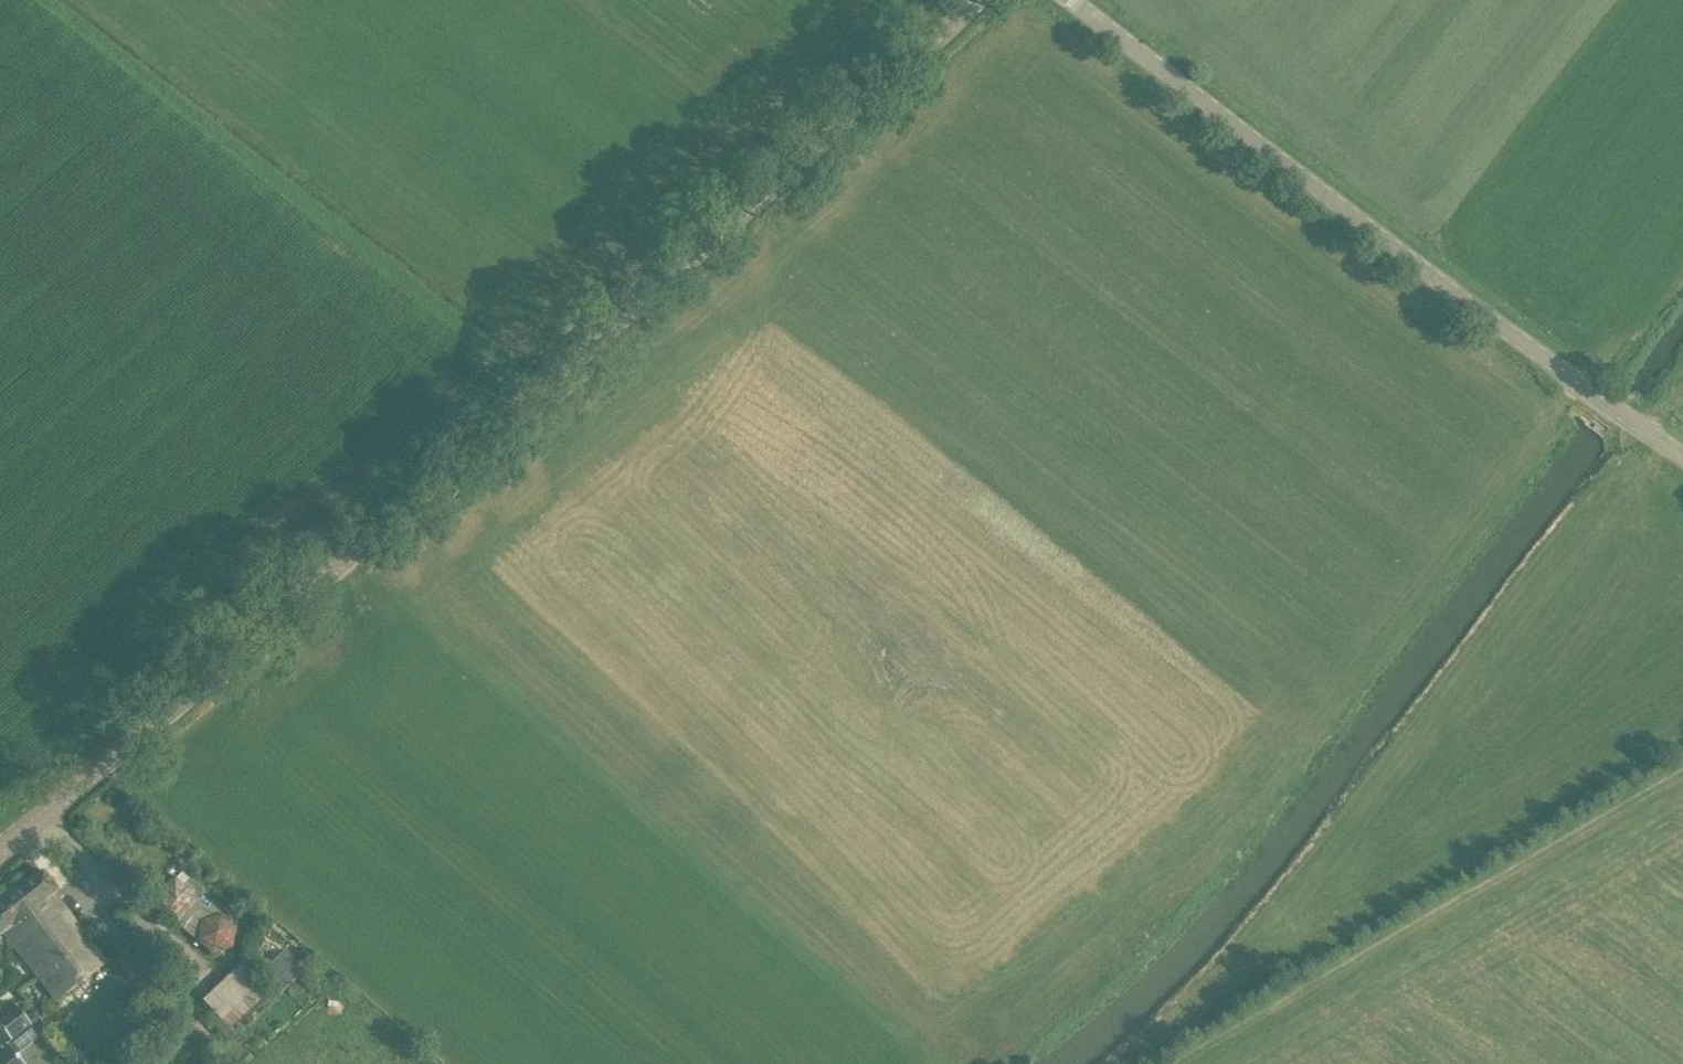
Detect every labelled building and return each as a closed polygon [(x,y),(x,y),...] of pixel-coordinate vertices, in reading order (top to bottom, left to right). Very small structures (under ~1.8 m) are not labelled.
[(3,934),(56,1002),(108,961),(93,942),(55,893),(59,890),(44,871),(0,905),(0,936),(3,934)] [(207,908),(174,878),(153,901),(191,935),(199,933),(197,941),(213,954),(232,948),(236,928),(210,904),(207,908)] [(269,973),(283,988),(303,970),(289,955),(269,973)] [(227,1026),(266,990),(242,963),(203,1000),(216,1013),(209,1020),(229,1042),(236,1035),(227,1026)] [(40,1036),(16,1005),(15,1006),(16,1006),(0,1019),(0,1027),(12,1041),(7,1045),(7,1044),(6,1044),(6,1045),(0,1050),(0,1063),(23,1063),(15,1054),(39,1036),(39,1037),(40,1036)]
